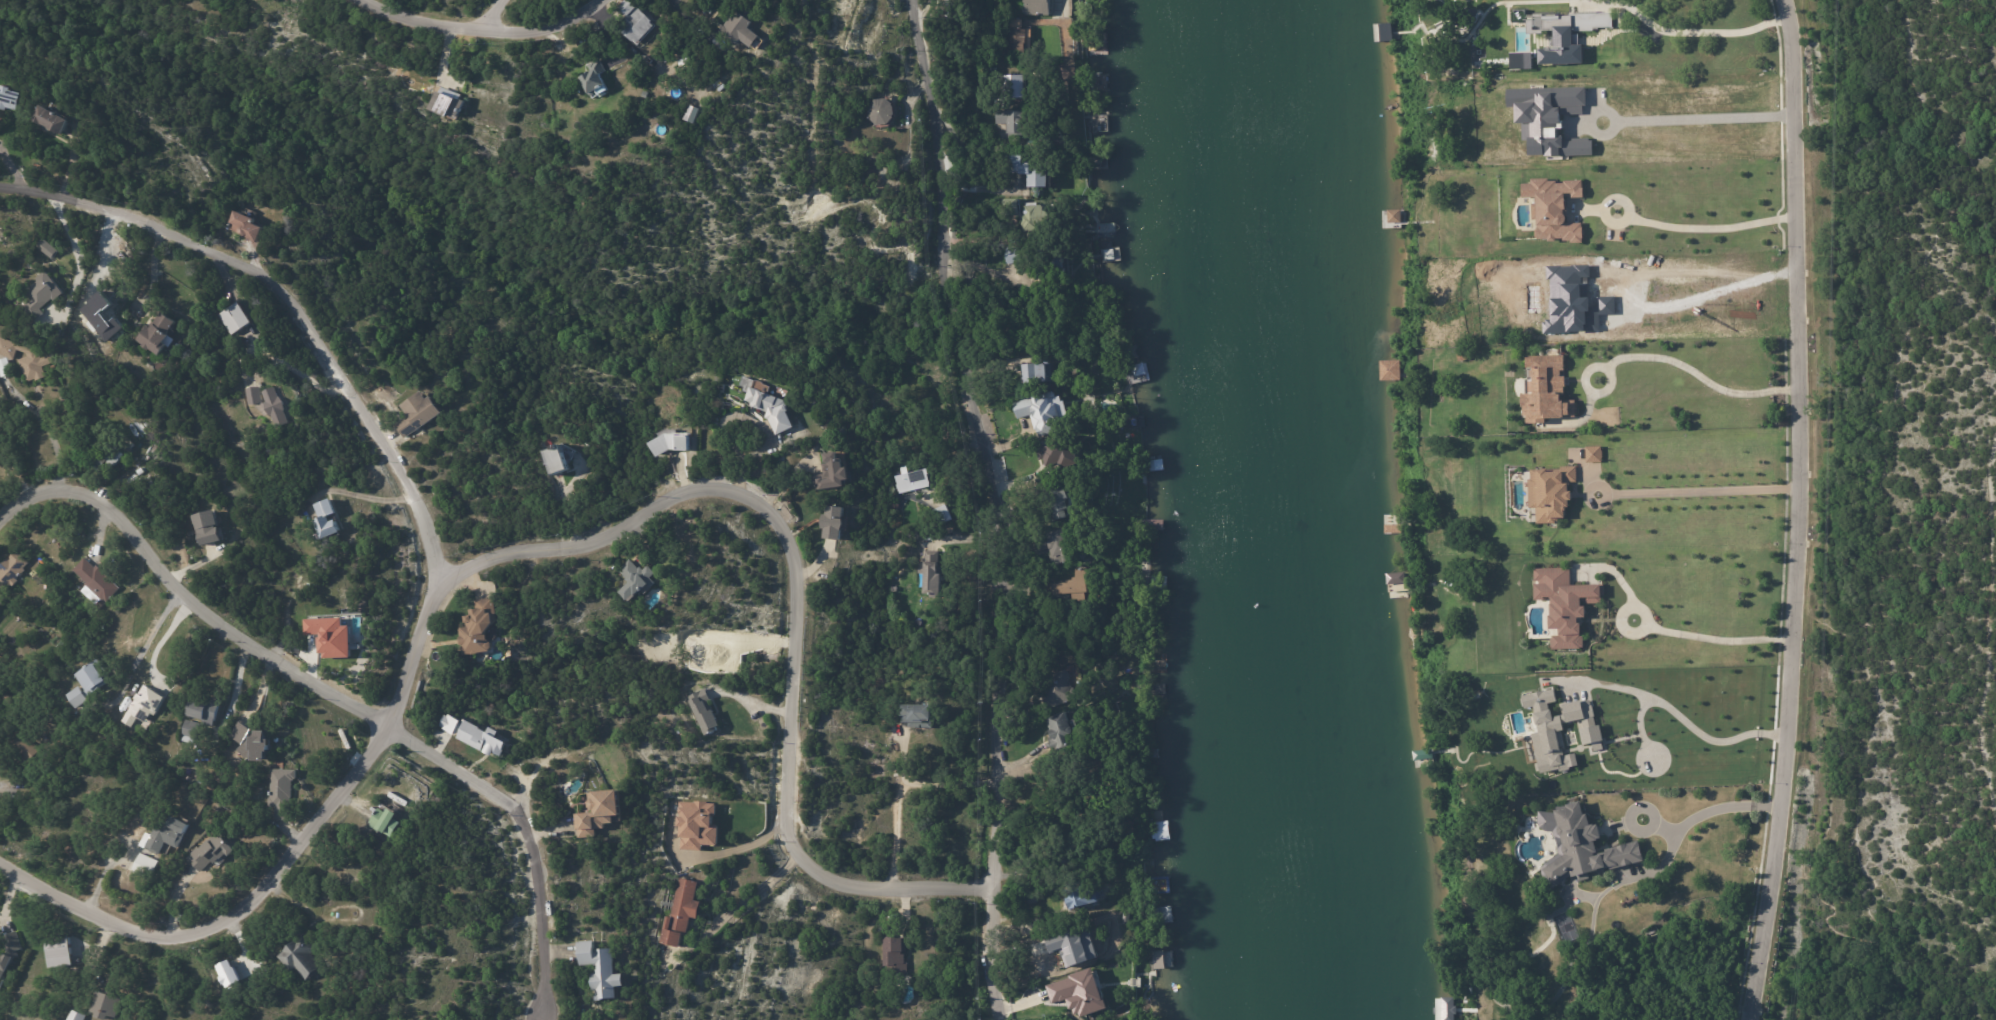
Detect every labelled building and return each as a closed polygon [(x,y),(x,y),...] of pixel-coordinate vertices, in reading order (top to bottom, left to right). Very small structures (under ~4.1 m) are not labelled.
[(618,8),(626,0),(628,0),(653,24),(651,26),(655,29),(639,47),(635,43),(634,45),(618,30),(628,19),(618,8)] [(1022,2),(1022,0),(1052,0),(1052,2),(1046,2),(1046,16),(1026,15),(1026,14),(1023,13),(1023,8),(1026,7),(1026,4),(1022,2)] [(730,43),(719,34),(735,12),(753,25),(748,31),(761,40),(753,51),(741,42),(737,48),(730,43)] [(1582,63),(1582,44),(1571,44),(1571,29),(1611,29),(1611,13),(1525,14),(1525,32),(1552,32),(1553,48),(1537,48),(1537,64),(1582,63)] [(1023,28),(1027,29),(1026,55),(1013,54),(1013,53),(1005,52),(1006,28),(1023,28)] [(601,61),(607,74),(602,78),(609,93),(600,98),(600,97),(594,100),(593,98),(591,99),(582,81),(593,74),(588,66),(600,59),(601,61)] [(1030,88),(1030,99),(1007,99),(1006,76),(1029,75),(1030,88)] [(4,111),(0,110),(0,86),(9,89),(9,91),(20,94),(15,111),(5,107),(4,111)] [(1506,89),(1506,106),(1515,106),(1515,123),(1521,123),(1521,140),(1528,140),(1528,156),(1591,154),(1591,138),(1556,139),(1556,128),(1560,128),(1560,114),(1584,114),(1583,87),(1506,89)] [(456,95),(462,97),(459,104),(466,107),(460,124),(453,121),(451,127),(432,118),(440,97),(443,90),(456,95)] [(887,99),(895,106),(897,116),(890,125),(879,126),(870,119),(869,108),(876,100),(887,99)] [(699,109),(689,104),(683,119),(694,123),(699,109)] [(67,121),(59,136),(48,130),(47,133),(41,129),(42,126),(32,121),(40,106),(67,121)] [(1022,139),(1009,139),(1009,134),(1007,134),(1007,125),(996,125),(996,110),(1028,111),(1028,135),(1023,135),(1022,139)] [(1031,188),(1029,188),(1029,175),(1022,175),(1022,174),(1011,174),(1012,154),(1025,154),(1025,164),(1031,164),(1031,163),(1051,163),(1050,188),(1031,188)] [(867,180),(862,186),(858,183),(863,177),(867,180)] [(1530,183),(1520,183),(1521,197),(1534,197),(1534,203),(1530,203),(1531,219),(1536,219),(1536,227),(1535,227),(1536,239),(1546,239),(1547,241),(1554,241),(1554,238),(1561,238),(1562,240),(1569,240),(1569,242),(1581,242),(1581,238),(1582,238),(1581,227),(1581,222),(1564,223),(1565,220),(1565,218),(1565,216),(1566,216),(1566,200),(1564,200),(1564,198),(1564,196),(1570,196),(1570,197),(1582,197),(1582,187),(1581,187),(1581,180),(1563,180),(1563,183),(1554,183),(1554,180),(1547,181),(1547,178),(1530,179),(1530,183)] [(1021,216),(1001,216),(1002,199),(1021,200),(1021,216)] [(1024,232),(1023,216),(1027,216),(1027,212),(1026,212),(1026,204),(1052,203),(1052,232),(1024,232)] [(256,243),(241,237),(241,235),(229,230),(231,225),(230,224),(235,212),(255,220),(253,225),(263,229),(257,243),(256,243)] [(52,259),(58,250),(42,239),(36,247),(52,259)] [(1071,272),(1071,274),(1038,276),(1038,272),(1036,272),(1035,261),(1007,263),(1006,247),(1055,243),(1056,253),(1067,253),(1068,265),(1071,265),(1071,272)] [(24,289),(32,299),(24,306),(34,320),(43,313),(40,310),(62,292),(46,272),(24,289)] [(252,322),(232,335),(219,315),(239,302),(252,322)] [(173,327),(167,335),(168,337),(163,344),(166,346),(158,357),(149,350),(148,352),(142,347),(143,345),(137,341),(140,337),(141,338),(148,328),(151,329),(163,313),(176,323),(173,327)] [(1,378),(0,375),(0,361),(7,358),(0,355),(0,338),(34,350),(35,354),(38,353),(40,359),(51,355),(54,363),(42,368),(46,377),(35,381),(35,380),(27,383),(19,361),(28,357),(27,354),(17,351),(13,360),(8,359),(12,374),(1,378)] [(1563,422),(1551,422),(1551,426),(1535,427),(1535,425),(1528,425),(1528,417),(1530,417),(1529,411),(1528,411),(1527,396),(1530,396),(1529,381),(1531,381),(1531,372),(1529,372),(1528,358),(1567,357),(1567,372),(1562,372),(1563,379),(1568,378),(1569,389),(1567,389),(1568,396),(1566,397),(1566,403),(1569,403),(1569,406),(1571,406),(1571,402),(1579,402),(1579,420),(1568,420),(1568,422),(1563,422)] [(1379,380),(1399,380),(1399,360),(1379,361),(1379,380)] [(1049,362),(1051,380),(1023,382),(1022,365),(1026,365),(1026,363),(1049,361),(1049,362)] [(764,383),(764,384),(771,387),(768,394),(784,401),(789,411),(788,412),(794,427),(777,435),(769,420),(766,419),(768,413),(750,406),(751,403),(745,401),(748,393),(743,391),(744,387),(740,386),(744,376),(756,381),(756,380),(764,383)] [(275,388),(279,397),(280,397),(286,411),(284,411),(289,423),(277,428),(272,416),(270,416),(264,402),(266,402),(263,392),(275,387),(275,388)] [(260,394),(262,403),(248,406),(246,390),(259,388),(260,394)] [(1042,428),(1039,429),(1034,413),(1021,417),(1016,402),(1055,389),(1058,391),(1060,395),(1064,394),(1066,399),(1068,398),(1069,401),(1072,411),(1063,415),(1067,427),(1044,435),(1042,428)] [(421,427),(405,438),(396,425),(409,416),(401,406),(422,391),(427,399),(431,396),(443,413),(421,427)] [(677,450),(671,450),(657,457),(651,445),(669,435),(678,435),(678,437),(691,437),(691,450),(677,450)] [(112,467),(107,462),(100,470),(84,455),(94,444),(107,457),(126,437),(135,446),(113,468),(112,467)] [(1075,451),(1081,465),(1074,468),(1075,470),(1059,477),(1046,449),(1064,441),(1065,442),(1071,439),(1075,451)] [(560,446),(569,470),(552,476),(543,451),(552,448),(552,447),(558,445),(559,446),(560,446)] [(1584,446),(1585,462),(1601,462),(1601,446),(1584,446)] [(845,460),(846,470),(850,469),(852,482),(847,482),(847,488),(816,492),(815,485),(814,486),(813,475),(819,475),(819,480),(825,479),(825,481),(834,480),(833,475),(826,476),(825,465),(828,465),(827,455),(840,454),(841,460),(845,460)] [(930,472),(931,477),(930,477),(932,486),(931,486),(931,489),(899,495),(898,492),(897,492),(896,486),(897,485),(895,477),(902,476),(900,469),(908,467),(909,475),(930,471),(930,472)] [(1527,469),(1528,508),(1535,508),(1535,522),(1568,521),(1567,482),(1575,482),(1575,467),(1527,469)] [(1074,491),(1076,499),(1079,498),(1084,514),(1071,519),(1071,520),(1060,524),(1057,516),(1048,519),(1045,508),(1053,506),(1050,496),(1073,489),(1074,491)] [(339,531),(340,534),(321,541),(314,522),(319,519),(314,507),(330,500),(336,515),(328,518),(330,523),(335,521),(339,531)] [(954,520),(940,526),(934,511),(948,505),(954,520)] [(846,510),(842,542),(825,540),(826,530),(823,530),(825,515),(827,516),(829,507),(846,510)] [(219,530),(222,542),(202,547),(196,524),(194,517),(215,511),(219,530)] [(1073,542),(1080,565),(1059,571),(1051,545),(1056,543),(1053,535),(1072,529),(1076,541),(1073,542)] [(4,593),(0,589),(0,573),(1,572),(0,571),(0,565),(1,564),(2,565),(7,559),(9,561),(9,560),(17,552),(29,564),(23,570),(25,572),(21,576),(16,581),(17,583),(12,588),(10,586),(4,593)] [(927,552),(940,552),(940,565),(941,565),(941,569),(942,569),(942,577),(944,577),(943,601),(933,600),(933,597),(925,597),(926,575),(918,575),(919,565),(925,565),(926,552),(927,552)] [(87,562),(95,569),(97,566),(103,572),(102,573),(120,589),(107,604),(104,600),(102,602),(85,586),(87,585),(73,572),(84,559),(87,562)] [(632,562),(639,569),(641,567),(645,571),(650,567),(657,575),(652,579),(658,585),(652,590),(650,588),(643,594),(642,594),(637,598),(637,597),(630,604),(621,595),(632,585),(619,571),(631,560),(632,562)] [(1533,568),(1534,600),(1548,600),(1549,629),(1557,628),(1557,635),(1550,635),(1550,649),(1580,648),(1579,617),(1584,617),(1584,604),(1601,604),(1601,585),(1569,585),(1569,568),(1533,568)] [(1090,572),(1090,585),(1093,585),(1093,596),(1089,596),(1089,602),(1075,603),(1075,597),(1050,598),(1050,587),(1069,586),(1069,584),(1076,584),(1076,581),(1079,581),(1079,572),(1090,571),(1090,572)] [(1387,584),(1404,583),(1403,572),(1386,573),(1387,584)] [(462,644),(461,637),(462,637),(461,629),(462,629),(462,628),(463,628),(463,627),(466,626),(466,622),(468,621),(467,617),(473,617),(472,610),(482,609),(481,599),(496,597),(498,615),(497,615),(497,621),(495,624),(497,639),(490,639),(490,642),(493,644),(493,649),(491,652),(465,655),(463,645),(462,645),(462,644)] [(303,635),(318,634),(319,658),(350,657),(349,625),(341,626),(341,618),(303,619),(303,635)] [(88,702),(75,711),(67,697),(79,688),(83,694),(85,692),(75,677),(97,662),(111,683),(86,699),(88,702)] [(1071,682),(1074,690),(1076,689),(1079,700),(1049,710),(1048,709),(1046,709),(1043,700),(1044,699),(1038,680),(1060,673),(1060,674),(1067,671),(1068,675),(1071,674),(1073,681),(1071,682)] [(131,727),(137,717),(145,722),(150,713),(155,716),(166,696),(143,684),(122,721),(131,727)] [(1539,774),(1577,766),(1575,753),(1561,756),(1556,731),(1562,730),(1561,723),(1578,720),(1583,745),(1591,743),(1593,751),(1603,749),(1598,725),(1595,725),(1589,699),(1562,704),(1564,714),(1551,717),(1548,703),(1556,701),(1553,689),(1521,695),(1524,708),(1532,707),(1537,733),(1531,734),(1539,774)] [(707,690),(712,702),(710,703),(720,726),(716,728),(717,731),(706,736),(688,698),(706,690),(707,690)] [(193,696),(208,699),(208,698),(221,701),(215,725),(186,719),(192,696),(193,696)] [(936,715),(936,725),(932,725),(932,729),(924,729),(924,727),(922,727),(922,729),(910,729),(910,726),(905,726),(905,725),(898,725),(898,710),(936,710),(936,715)] [(1070,726),(1071,729),(1074,729),(1075,733),(1074,735),(1074,736),(1069,737),(1071,744),(1051,750),(1048,738),(1052,737),(1050,731),(1053,730),(1049,718),(1066,713),(1070,726)] [(498,736),(496,739),(507,746),(505,751),(506,752),(502,758),(494,754),(492,758),(457,739),(459,736),(455,734),(454,737),(442,729),(443,728),(439,726),(445,717),(447,718),(448,717),(461,724),(460,726),(462,727),(465,722),(481,730),(481,731),(488,735),(491,730),(499,734),(498,736)] [(201,725),(197,740),(194,739),(193,745),(181,742),(183,736),(182,736),(186,721),(201,725)] [(267,728),(233,727),(233,740),(240,740),(240,760),(266,760),(267,728)] [(40,752),(27,766),(5,745),(18,731),(40,752)] [(273,769),(297,770),(296,779),(295,779),(295,781),(293,781),(292,798),(291,798),(291,808),(290,808),(289,821),(274,820),(275,808),(268,807),(269,798),(270,798),(271,769),(273,769)] [(579,837),(579,830),(577,830),(576,813),(581,813),(581,815),(596,814),(596,813),(595,813),(591,809),(591,804),(594,801),(595,801),(595,794),(621,793),(621,799),(622,799),(623,818),(615,819),(615,824),(606,824),(606,828),(597,829),(597,837),(579,838),(579,837)] [(678,850),(701,850),(701,845),(717,845),(718,824),(715,824),(715,802),(678,802),(678,850)] [(1643,862),(1638,841),(1596,851),(1594,840),(1601,839),(1598,824),(1587,826),(1582,803),(1536,812),(1540,832),(1552,829),(1558,858),(1540,862),(1545,882),(1643,862)] [(381,811),(389,817),(392,813),(400,819),(398,822),(403,826),(393,840),(388,836),(387,838),(381,834),(381,835),(372,829),(373,827),(371,826),(381,811)] [(188,829),(178,852),(165,846),(159,858),(139,849),(143,841),(148,843),(160,816),(188,829)] [(1155,839),(1168,838),(1167,822),(1154,823),(1155,839)] [(226,860),(222,865),(220,863),(215,868),(210,864),(201,874),(186,860),(197,849),(200,852),(216,835),(236,855),(229,861),(227,860),(226,860)] [(158,860),(160,861),(152,880),(134,872),(142,853),(158,860)] [(682,945),(681,951),(664,946),(663,949),(659,949),(660,944),(661,945),(667,918),(671,919),(681,879),(700,884),(696,903),(703,905),(699,922),(692,920),(688,938),(684,937),(682,945)] [(1102,906),(1072,915),(1066,893),(1095,884),(1102,906)] [(1030,907),(1027,892),(1033,891),(1034,897),(1038,897),(1039,905),(1030,907)] [(1076,958),(1059,962),(1057,955),(1043,958),(1042,955),(1039,956),(1035,940),(1078,930),(1080,939),(1088,938),(1089,943),(1083,944),(1084,951),(1075,953),(1076,958)] [(1,983),(0,983),(0,961),(2,962),(5,954),(1,939),(16,933),(21,949),(19,952),(16,953),(6,977),(4,976),(1,983)] [(307,982),(297,970),(291,975),(276,958),(305,934),(319,951),(313,955),(324,969),(307,982)] [(68,938),(72,969),(49,973),(44,940),(68,937),(68,938)] [(903,952),(903,954),(905,954),(906,962),(907,962),(908,974),(886,975),(884,939),(906,938),(907,952),(903,952)] [(613,966),(614,979),(624,978),(625,991),(616,991),(616,1003),(595,1004),(595,997),(593,998),(591,976),(595,976),(594,968),(581,969),(580,954),(578,954),(578,944),(594,943),(595,953),(612,951),(613,966)] [(1163,968),(1163,951),(1152,951),(1153,968),(1163,968)] [(240,981),(230,959),(215,966),(225,988),(240,981)] [(1044,983),(1050,1004),(1067,999),(1072,1018),(1105,1009),(1094,969),(1044,983)] [(121,999),(116,1019),(108,1019),(95,1019),(96,1016),(91,1014),(97,992),(98,992),(121,999)] [(1440,997),(1440,1019),(1454,1019),(1453,997),(1440,997)] [(86,1018),(85,1019),(69,1019),(72,1012),(86,1018)]
